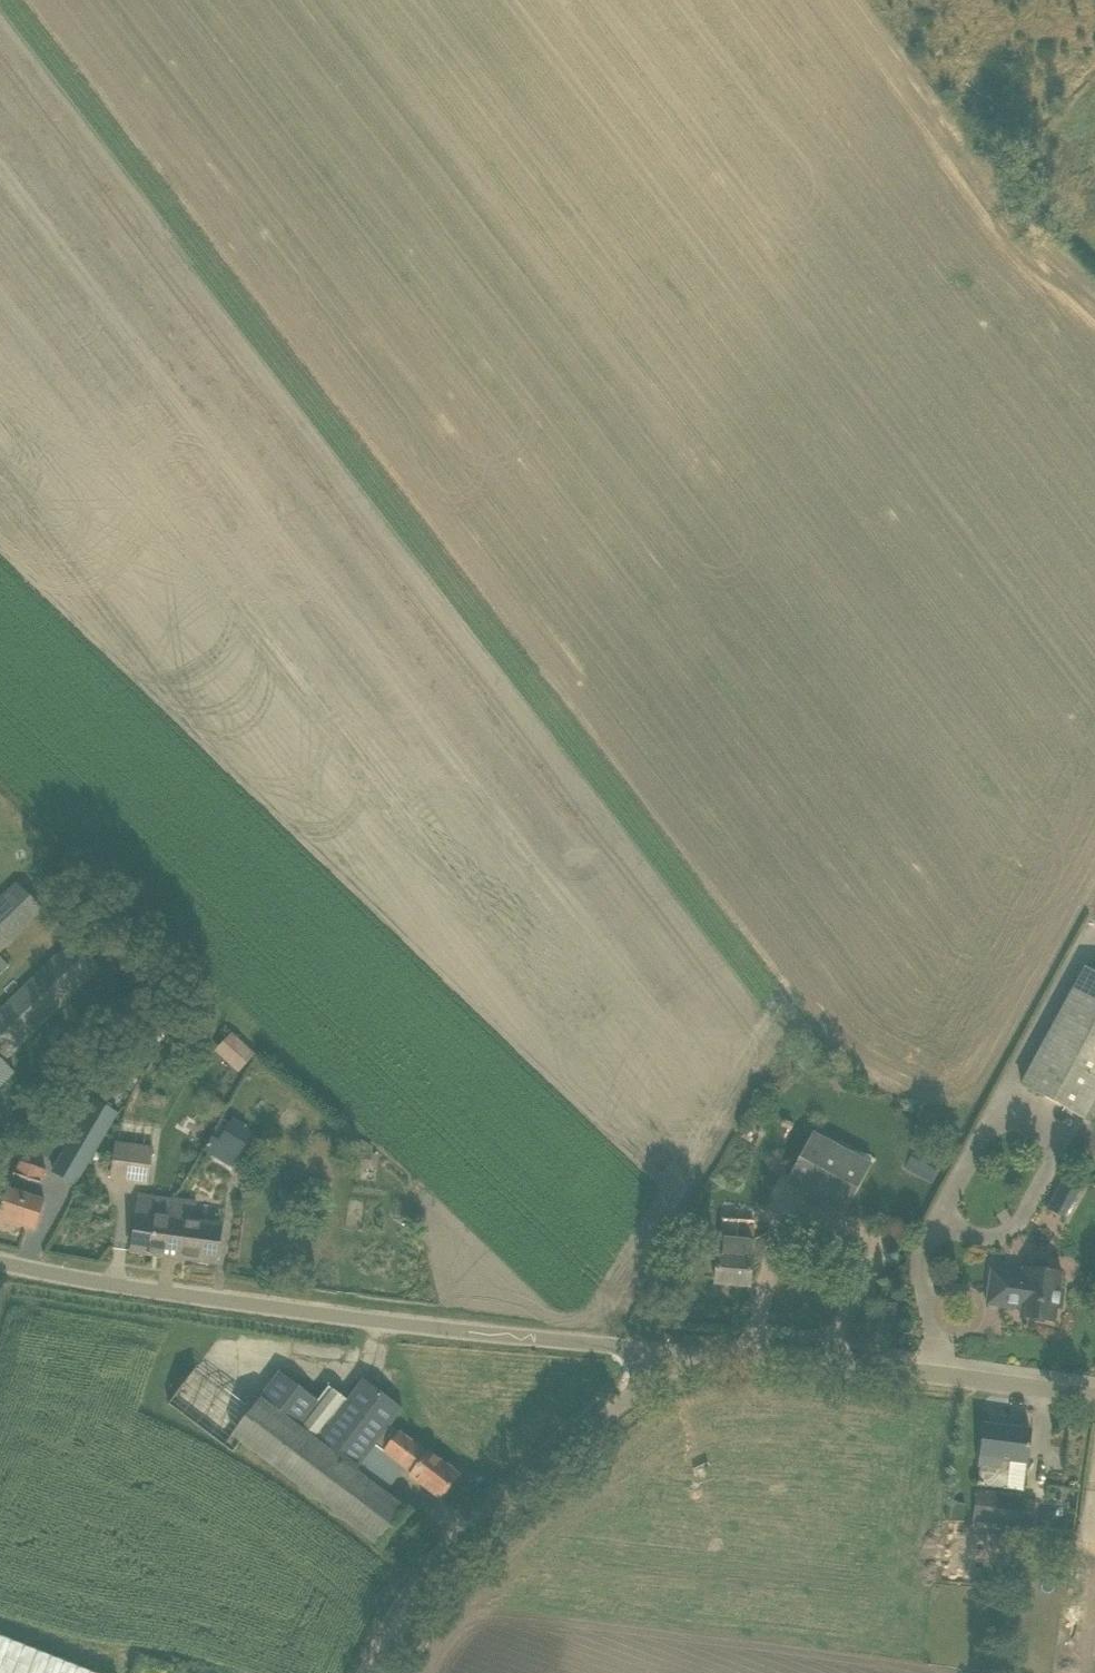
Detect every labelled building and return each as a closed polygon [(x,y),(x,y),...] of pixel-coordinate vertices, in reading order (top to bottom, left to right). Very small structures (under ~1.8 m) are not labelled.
[(45,908),(20,883),(0,902),(0,952),(45,908)] [(0,1011),(0,1063),(99,967),(72,940),(0,1011)] [(1094,1099),(1094,972),(1084,966),(1021,1084),(1085,1118),(1094,1099)] [(214,1050),(237,1071),(255,1052),(232,1030),(214,1050)] [(59,1156),(85,1171),(119,1114),(94,1099),(59,1156)] [(244,1128),(247,1123),(235,1117),(221,1141),(242,1153),(253,1134),(244,1128)] [(813,1132),(786,1183),(845,1215),(872,1164),(813,1132)] [(111,1180),(148,1185),(153,1146),(116,1141),(111,1180)] [(358,1152),(357,1167),(373,1168),(373,1152),(358,1152)] [(35,1230),(45,1201),(35,1200),(46,1170),(21,1161),(11,1177),(0,1211),(0,1218),(35,1230)] [(1061,1181),(1046,1208),(1067,1220),(1082,1192),(1061,1181)] [(132,1251),(163,1255),(168,1218),(170,1219),(173,1200),(139,1195),(132,1251)] [(163,1255),(178,1257),(217,1263),(222,1225),(194,1221),(196,1203),(173,1200),(170,1219),(168,1218),(163,1255)] [(715,1284),(749,1287),(754,1240),(753,1240),(755,1221),(723,1218),(722,1237),(721,1237),(719,1254),(718,1254),(715,1284)] [(992,1269),(990,1282),(987,1304),(1021,1310),(1020,1317),(1056,1322),(1058,1307),(1062,1308),(1064,1291),(1060,1290),(1062,1274),(1027,1268),(1026,1274),(992,1269)] [(882,1302),(881,1314),(897,1316),(898,1304),(882,1302)] [(384,1493),(403,1467),(385,1454),(401,1434),(390,1426),(403,1408),(364,1379),(348,1400),(329,1386),(318,1400),(280,1371),(253,1410),(196,1367),(168,1406),(232,1454),(239,1444),(381,1547),(408,1511),(384,1493)] [(1026,1467),(1031,1431),(985,1425),(977,1485),(1006,1488),(1009,1465),(1026,1467)] [(401,1434),(385,1454),(403,1467),(413,1474),(411,1476),(441,1498),(458,1475),(428,1453),(428,1454),(401,1434)] [(972,1522),(1031,1530),(1035,1502),(1020,1500),(1021,1496),(976,1490),(972,1522)] [(0,1635),(0,1672),(95,1672),(0,1635)]
